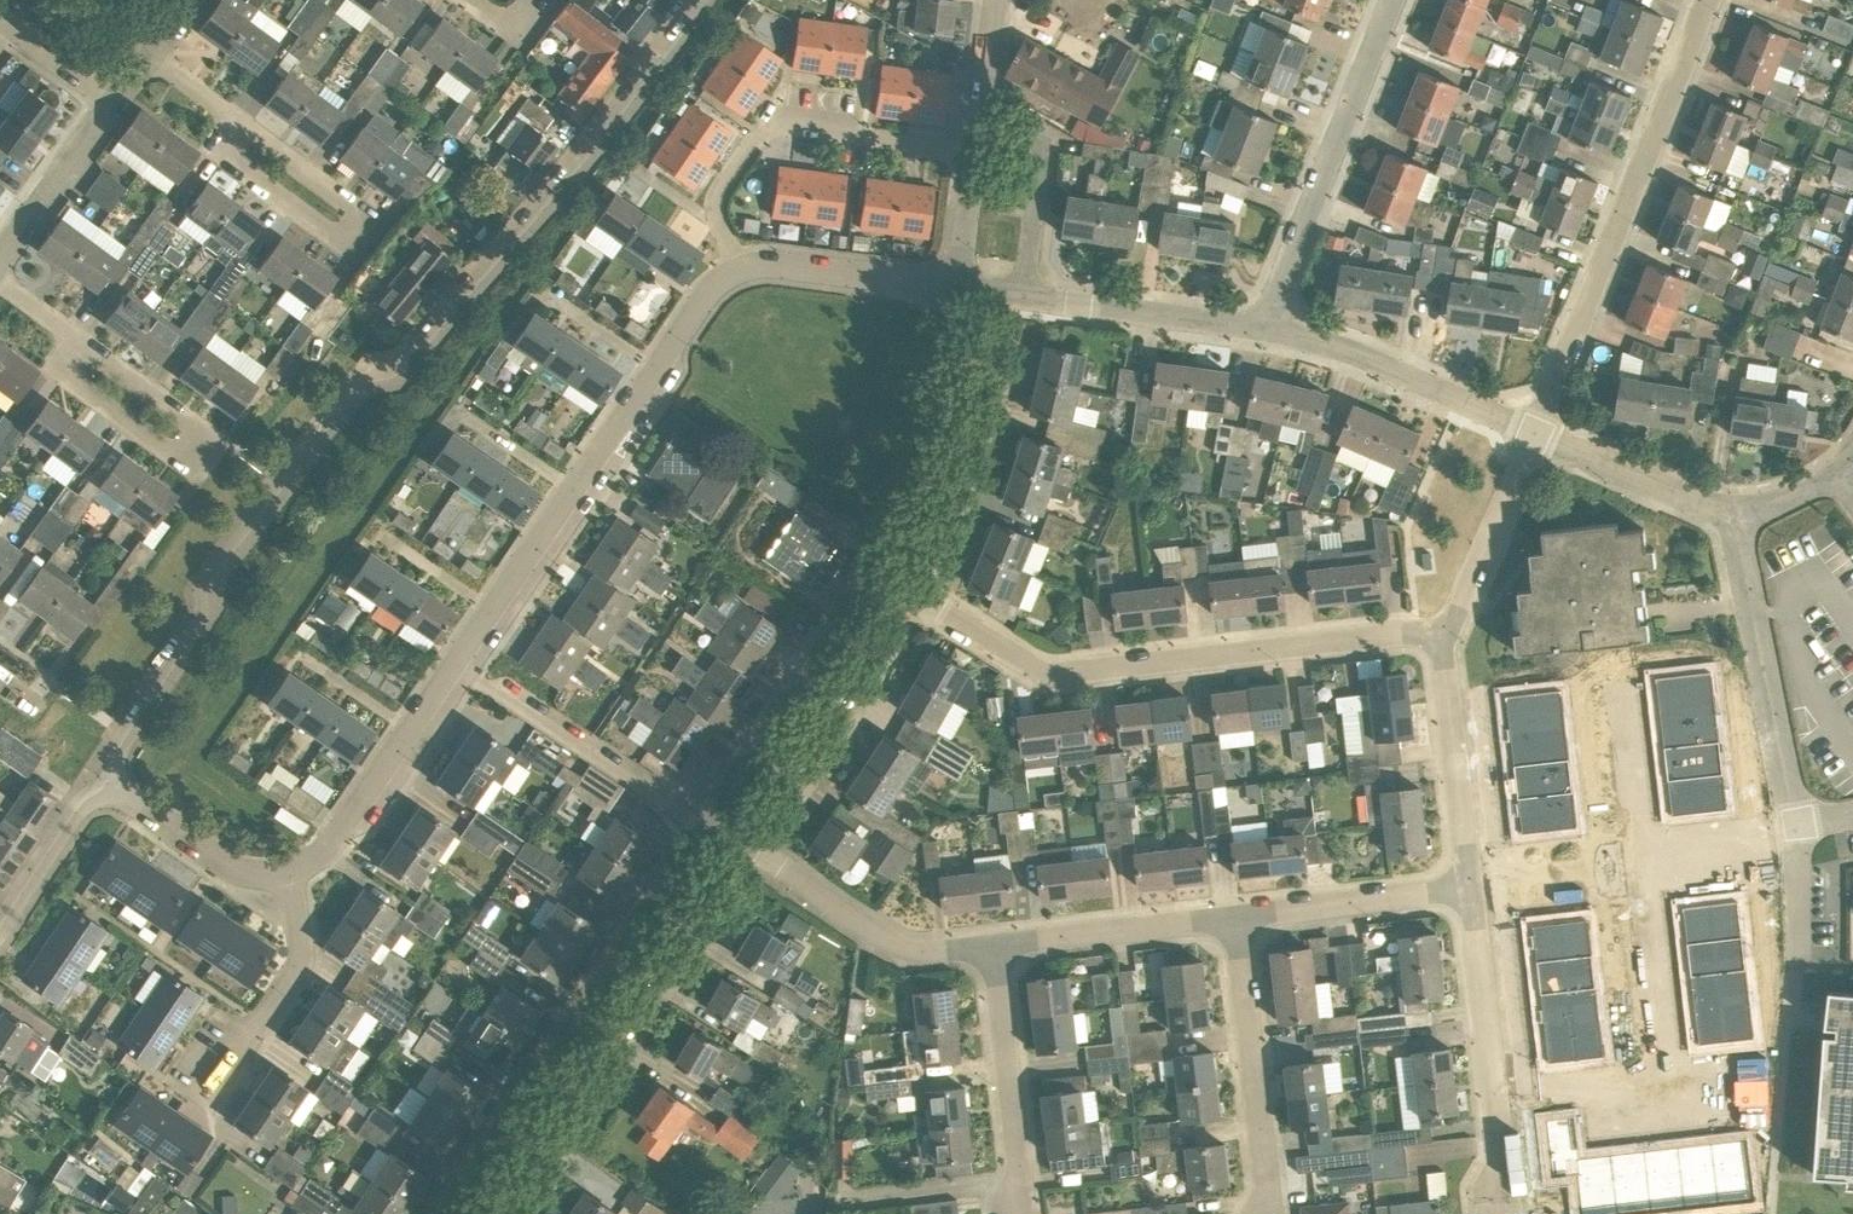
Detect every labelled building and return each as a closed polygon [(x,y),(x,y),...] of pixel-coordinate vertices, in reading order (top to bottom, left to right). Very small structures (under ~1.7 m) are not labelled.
[(222,0),(221,0),(199,31),(227,52),(250,21),(222,0)] [(291,21),(305,2),(302,0),(299,0),(286,18),(291,21)] [(305,2),(317,11),(324,2),(325,0),(307,0),(305,2)] [(372,14),(382,0),(352,0),(372,14)] [(418,0),(382,0),(372,14),(399,34),(422,3),(418,0)] [(587,13),(571,0),(569,0),(553,20),(576,38),(573,42),(589,54),(558,96),(566,102),(560,110),(578,124),(627,58),(613,48),(620,38),(587,13)] [(620,38),(631,46),(634,40),(638,43),(672,0),(616,0),(625,7),(616,19),(594,3),(587,13),(620,38)] [(834,13),(844,15),(846,2),(836,0),(834,13)] [(950,0),(898,0),(897,8),(917,11),(915,31),(950,35),(954,0),(950,0)] [(1320,19),(1327,0),(1271,0),(1320,19)] [(1516,32),(1519,22),(1500,14),(1501,13),(1487,7),(1486,8),(1468,0),(1449,0),(1441,21),(1492,41),(1498,25),(1516,32)] [(1486,8),(1487,7),(1490,0),(1468,0),(1486,8)] [(1626,1),(1624,0),(1610,0),(1605,11),(1587,4),(1582,17),(1652,44),(1663,16),(1626,1)] [(1809,17),(1814,5),(1802,0),(1766,0),(1809,17)] [(291,21),(287,26),(299,35),(306,26),(317,11),(305,2),(291,21)] [(306,26),(318,35),(336,11),(335,10),(324,2),(317,11),(306,26)] [(1519,22),(1530,27),(1535,14),(1506,2),(1501,13),(1500,14),(1519,22)] [(755,25),(763,13),(750,5),(742,16),(755,25)] [(1293,22),(1263,10),(1258,24),(1251,21),(1241,47),(1300,69),(1310,44),(1288,35),(1293,22)] [(1829,14),(1822,31),(1850,43),(1852,34),(1852,23),(1829,14)] [(1652,44),(1582,17),(1577,29),(1577,30),(1608,44),(1602,58),(1640,73),(1652,44)] [(470,38),(443,18),(434,30),(420,49),(447,69),(470,38)] [(250,21),(227,52),(256,73),(279,42),(250,21)] [(826,73),(833,25),(798,21),(792,68),(826,73)] [(1441,21),(1430,48),(1483,69),(1488,59),(1485,58),(1492,41),(1441,21)] [(1778,66),(1795,73),(1795,72),(1798,73),(1804,58),(1802,57),(1807,45),(1755,24),(1743,53),(1778,66)] [(867,29),(833,25),(826,73),(861,77),(867,29)] [(288,51),(300,60),(318,35),(306,26),(299,35),(288,51)] [(782,59),(741,31),(722,60),(762,88),(782,59)] [(470,38),(447,69),(474,88),(497,57),(470,38)] [(1827,42),(1819,38),(1816,46),(1824,49),(1827,42)] [(315,40),(309,51),(331,64),(337,53),(315,40)] [(1027,40),(1008,76),(1101,125),(1130,72),(1139,54),(1120,42),(1110,61),(1101,79),(1027,40)] [(1566,56),(1588,66),(1595,51),(1572,41),(1566,56)] [(387,47),(369,72),(381,81),(399,56),(387,47)] [(1219,82),(1233,88),(1263,100),(1268,88),(1289,96),(1300,69),(1241,47),(1231,72),(1224,70),(1219,82)] [(1800,90),(1773,79),(1778,66),(1743,53),(1732,80),(1794,105),(1800,90)] [(1560,71),(1565,58),(1555,54),(1550,67),(1560,71)] [(400,81),(411,65),(399,56),(381,81),(393,90),(392,91),(403,99),(410,89),(400,81)] [(1559,72),(1582,82),(1588,66),(1566,56),(1565,58),(1560,71),(1559,72)] [(722,60),(702,89),(742,116),(762,88),(722,60)] [(1510,66),(1501,88),(1511,92),(1520,70),(1510,66)] [(41,75),(30,67),(19,82),(27,88),(35,94),(41,75)] [(909,120),(916,72),(882,67),(875,115),(909,120)] [(1421,71),(1410,100),(1450,116),(1461,87),(1421,71)] [(1525,71),(1520,84),(1533,89),(1538,75),(1525,71)] [(292,123),(315,91),(289,72),(266,104),(292,123)] [(369,72),(346,104),(358,113),(364,105),(381,81),(369,72)] [(950,77),(916,72),(909,120),(943,125),(950,77)] [(1510,93),(1491,86),(1474,79),(1468,94),(1486,100),(1504,107),(1510,93)] [(364,105),(375,114),(392,91),(393,90),(381,81),(364,105)] [(1631,96),(1593,81),(1587,98),(1555,86),(1550,98),(1620,125),(1631,96)] [(667,105),(683,116),(690,106),(683,102),(690,91),(681,85),(667,105)] [(1514,108),(1527,112),(1533,90),(1520,86),(1514,108)] [(54,108),(58,102),(57,95),(52,90),(43,91),(39,96),(27,88),(9,113),(42,137),(60,112),(54,108)] [(1226,130),(1269,147),(1279,122),(1258,113),(1263,100),(1233,88),(1227,101),(1221,99),(1211,125),(1212,125),(1225,131),(1226,130)] [(315,91),(292,123),(319,143),(343,111),(315,91)] [(1620,125),(1550,98),(1546,108),(1577,120),(1571,138),(1608,153),(1620,125)] [(508,151),(537,172),(557,146),(542,135),(554,118),(529,99),(519,112),(531,121),(508,151)] [(1829,111),(1801,99),(1795,117),(1823,128),(1829,111)] [(481,100),(473,111),(484,119),(492,108),(481,100)] [(1410,100),(1398,129),(1438,145),(1450,116),(1410,100)] [(462,104),(460,102),(441,127),(454,137),(473,112),(462,104)] [(1746,116),(1713,103),(1702,131),(1735,144),(1746,116)] [(683,116),(672,133),(712,161),(731,132),(691,105),(690,106),(683,116)] [(147,160),(170,129),(142,109),(119,140),(147,160)] [(0,125),(0,166),(9,154),(22,163),(42,137),(9,113),(0,125)] [(1486,114),(1481,126),(1494,131),(1498,119),(1486,114)] [(1450,116),(1444,141),(1460,145),(1466,120),(1450,116)] [(1563,135),(1529,120),(1524,135),(1557,150),(1563,135)] [(658,134),(664,126),(656,121),(650,129),(658,134)] [(1212,125),(1202,151),(1207,153),(1202,167),(1209,170),(1231,179),(1236,166),(1258,174),(1269,147),(1226,130),(1225,131),(1212,125)] [(367,179),(390,147),(363,127),(340,159),(367,179)] [(170,129),(147,160),(176,182),(199,151),(170,129)] [(1702,131),(1691,158),(1723,171),(1735,144),(1702,131)] [(672,133),(652,162),(692,189),(712,161),(672,133)] [(1106,133),(1104,144),(1125,148),(1127,136),(1106,133)] [(1563,167),(1563,169),(1551,164),(1557,150),(1524,135),(1518,150),(1543,162),(1538,177),(1520,169),(1519,170),(1503,164),(1499,174),(1515,180),(1552,195),(1586,209),(1598,181),(1563,167)] [(1137,146),(1148,151),(1152,142),(1141,137),(1137,146)] [(1754,151),(1773,158),(1778,146),(1758,138),(1754,151)] [(1115,147),(1085,142),(1083,157),(1113,161),(1115,147)] [(1442,159),(1459,166),(1465,153),(1447,145),(1442,159)] [(435,181),(390,147),(367,179),(393,198),(397,193),(411,203),(435,181)] [(1839,147),(1833,162),(1837,164),(1852,170),(1852,153),(1839,147)] [(1147,154),(1132,151),(1130,164),(1145,167),(1147,154)] [(1750,163),(1769,170),(1770,166),(1773,158),(1754,151),(1750,163)] [(1149,152),(1144,182),(1158,184),(1163,154),(1149,152)] [(1377,182),(1415,197),(1427,168),(1389,152),(1377,182)] [(1163,154),(1158,184),(1172,187),(1177,156),(1163,154)] [(1792,165),(1773,158),(1770,166),(1789,173),(1792,165)] [(1459,166),(1442,159),(1436,174),(1469,188),(1475,173),(1459,166)] [(1852,189),(1852,170),(1837,164),(1831,180),(1852,189)] [(813,173),(778,168),(776,185),(772,215),(771,216),(806,221),(813,173)] [(128,188),(103,169),(94,182),(119,200),(128,188)] [(1231,179),(1209,170),(1208,185),(1226,192),(1245,199),(1250,186),(1231,179)] [(813,173),(806,221),(840,226),(847,177),(813,173)] [(1106,202),(1110,176),(1091,173),(1087,199),(1072,196),(1066,236),(1100,242),(1106,202)] [(900,184),(866,179),(859,228),(893,233),(900,184)] [(1552,195),(1515,180),(1511,192),(1523,197),(1547,207),(1540,222),(1575,236),(1586,209),(1552,195)] [(119,200),(94,182),(85,194),(110,212),(119,200)] [(185,214),(187,215),(179,226),(204,244),(212,233),(235,201),(209,182),(185,214)] [(1377,182),(1366,210),(1404,226),(1405,223),(1416,227),(1414,241),(1425,242),(1433,243),(1435,228),(1427,227),(1435,204),(1415,197),(1377,182)] [(935,189),(900,184),(893,233),(928,238),(935,189)] [(1702,226),(1702,225),(1712,200),(1680,186),(1669,213),(1702,226)] [(1498,198),(1475,188),(1467,205),(1491,215),(1498,198)] [(1826,204),(1845,211),(1850,199),(1831,192),(1830,194),(1826,204)] [(157,227),(163,219),(164,220),(177,202),(167,194),(165,193),(146,219),(157,227)] [(644,214),(616,195),(596,224),(624,244),(644,214)] [(218,254),(226,243),(239,253),(262,221),(235,201),(212,233),(204,244),(218,254)] [(1235,223),(1219,220),(1221,204),(1204,201),(1203,208),(1195,257),(1229,263),(1235,223)] [(1140,207),(1106,202),(1100,242),(1133,247),(1140,207)] [(1203,208),(1178,204),(1176,214),(1168,212),(1161,252),(1195,257),(1203,208)] [(1845,211),(1826,204),(1822,216),(1841,224),(1840,226),(1852,231),(1852,215),(1845,211)] [(1740,241),(1720,233),(1702,225),(1702,226),(1669,213),(1657,243),(1690,256),(1698,236),(1716,244),(1735,252),(1740,241)] [(673,233),(644,214),(624,244),(653,263),(673,233)] [(90,239),(61,218),(39,249),(67,270),(90,239)] [(157,227),(146,219),(117,259),(119,260),(118,262),(127,269),(145,244),(157,227)] [(164,220),(163,219),(157,227),(145,244),(158,254),(176,229),(164,220)] [(1743,231),(1724,224),(1720,233),(1740,241),(1743,231)] [(1371,246),(1383,250),(1388,237),(1361,226),(1355,239),(1371,246)] [(1544,238),(1517,226),(1512,240),(1539,251),(1544,238)] [(701,253),(673,233),(653,263),(681,282),(701,253)] [(843,235),(832,234),(831,245),(842,246),(843,235)] [(1345,239),(1329,234),(1326,246),(1342,250),(1345,239)] [(870,237),(854,235),(852,249),(869,250),(870,237)] [(286,288),(310,256),(283,237),(260,268),(286,288)] [(1388,238),(1387,253),(1401,255),(1403,240),(1388,238)] [(96,291),(118,262),(119,260),(117,259),(90,239),(67,270),(96,291)] [(429,241),(375,305),(398,325),(452,260),(429,241)] [(892,253),(903,255),(905,243),(894,242),(892,253)] [(1435,243),(1433,243),(1425,242),(1421,270),(1420,272),(1435,274),(1439,244),(1435,243)] [(158,254),(145,244),(127,269),(140,278),(154,259),(161,263),(164,259),(158,254)] [(1452,247),(1439,244),(1435,274),(1449,276),(1451,257),(1452,247)] [(1729,282),(1731,283),(1737,264),(1709,252),(1702,271),(1719,278),(1729,282)] [(336,276),(310,256),(286,288),(313,307),(336,276)] [(1489,286),(1472,284),(1475,261),(1458,258),(1451,257),(1449,276),(1448,281),(1455,282),(1450,316),(1463,318),(1462,324),(1483,327),(1489,286)] [(1372,309),(1378,270),(1368,268),(1344,265),(1339,298),(1352,300),(1351,306),(1372,309)] [(1688,281),(1648,265),(1636,295),(1676,310),(1688,281)] [(221,300),(238,275),(227,266),(209,291),(221,300)] [(1372,309),(1393,312),(1393,307),(1407,309),(1413,275),(1378,270),(1372,309)] [(1432,291),(1435,274),(1420,272),(1421,270),(1418,270),(1415,288),(1432,291)] [(1552,296),(1540,293),(1543,278),(1491,270),(1489,286),(1483,327),(1503,330),(1504,324),(1540,329),(1552,296)] [(579,283),(562,271),(555,283),(572,294),(579,283)] [(1719,278),(1702,271),(1696,284),(1714,292),(1719,278)] [(1837,286),(1832,300),(1852,308),(1852,276),(1843,272),(1837,286)] [(1814,293),(1819,281),(1800,273),(1795,285),(1814,293)] [(1756,296),(1770,301),(1778,279),(1764,274),(1761,284),(1756,296)] [(221,300),(233,308),(250,284),(238,275),(221,300)] [(1723,295),(1729,282),(1719,278),(1714,292),(1723,295)] [(1790,297),(1810,304),(1814,293),(1795,285),(1790,297)] [(155,310),(129,291),(106,323),(132,342),(155,310)] [(191,315),(203,324),(221,300),(209,291),(204,297),(191,315)] [(1636,295),(1625,324),(1665,339),(1676,310),(1636,295)] [(1770,301),(1756,296),(1750,312),(1766,318),(1772,302),(1770,301)] [(619,310),(602,299),(595,310),(612,321),(619,310)] [(203,324),(192,339),(203,347),(180,377),(206,396),(229,365),(204,347),(233,308),(221,300),(203,324)] [(1822,328),(1852,340),(1852,308),(1832,300),(1822,328)] [(182,330),(155,310),(132,342),(159,362),(182,330)] [(562,334),(534,315),(528,322),(518,315),(499,344),(510,351),(505,356),(533,375),(562,334)] [(648,330),(631,318),(623,329),(640,341),(648,330)] [(282,345),(295,354),(313,330),(300,321),(282,345)] [(344,321),(332,337),(349,349),(360,333),(344,321)] [(1800,333),(1772,322),(1767,335),(1795,346),(1800,333)] [(562,334),(533,375),(562,395),(570,382),(571,382),(590,354),(562,334)] [(1795,346),(1767,335),(1762,348),(1790,359),(1795,346)] [(1695,339),(1676,337),(1674,352),(1694,355),(1695,339)] [(1635,340),(1630,354),(1645,360),(1656,364),(1657,363),(1662,351),(1635,340)] [(0,341),(0,362),(11,348),(0,341)] [(1723,346),(1707,343),(1706,356),(1721,358),(1723,346)] [(295,354),(282,345),(264,370),(277,379),(283,372),(292,359),(295,354)] [(1039,380),(1080,389),(1088,357),(1046,347),(1039,380)] [(0,362),(0,407),(6,411),(15,399),(17,400),(39,369),(11,348),(0,362)] [(590,354),(571,382),(599,402),(618,374),(590,354)] [(1706,356),(1704,372),(1693,370),(1691,386),(1656,383),(1650,422),(1685,428),(1689,399),(1714,403),(1721,358),(1706,356)] [(300,365),(292,359),(283,372),(291,378),(300,365)] [(1645,360),(1641,380),(1624,377),(1617,417),(1650,422),(1656,383),(1659,364),(1657,363),(1656,364),(1645,360)] [(1750,362),(1748,375),(1775,378),(1777,365),(1750,362)] [(1139,392),(1138,399),(1133,440),(1147,442),(1150,418),(1167,420),(1169,403),(1188,405),(1193,367),(1160,363),(1155,395),(1139,392)] [(234,416),(257,385),(229,365),(206,396),(234,416)] [(1234,425),(1222,423),(1228,372),(1193,367),(1188,405),(1209,408),(1207,426),(1219,428),(1214,452),(1229,455),(1234,425)] [(1142,371),(1120,368),(1116,397),(1138,399),(1139,392),(1142,371)] [(1765,440),(1771,400),(1774,381),(1742,376),(1733,435),(1765,440)] [(1292,385),(1259,377),(1249,416),(1283,424),(1292,385)] [(1080,389),(1039,380),(1032,413),(1055,418),(1052,431),(1104,445),(1108,430),(1073,420),(1076,404),(1088,407),(1091,393),(1080,389)] [(1324,450),(1313,446),(1316,432),(1318,432),(1327,394),(1292,385),(1283,424),(1284,424),(1280,439),(1297,444),(1295,451),(1309,454),(1296,490),(1310,494),(1324,450)] [(498,403),(481,392),(474,403),(491,414),(498,403)] [(1807,407),(1771,400),(1765,440),(1800,445),(1807,407)] [(76,420),(48,401),(26,432),(53,452),(76,420)] [(1357,406),(1340,444),(1371,456),(1386,419),(1357,406)] [(536,408),(527,422),(537,429),(538,427),(547,416),(536,408)] [(1807,409),(1803,426),(1816,429),(1819,411),(1807,409)] [(3,415),(0,419),(0,445),(3,440),(15,424),(3,415)] [(539,430),(523,419),(515,429),(531,441),(539,430)] [(1420,433),(1386,419),(1371,456),(1372,456),(1363,476),(1388,487),(1379,505),(1401,515),(1421,469),(1406,463),(1420,433)] [(53,452),(69,463),(80,471),(102,440),(76,420),(53,452)] [(1223,485),(1244,489),(1250,457),(1243,456),(1248,428),(1234,425),(1229,455),(1223,485)] [(1065,450),(1100,461),(1104,445),(1052,431),(1048,444),(1025,437),(1016,468),(1073,487),(1078,472),(1060,466),(1065,450)] [(711,463),(713,460),(674,434),(648,474),(686,499),(682,505),(707,522),(735,480),(711,463)] [(480,454),(452,435),(432,464),(460,483),(480,454)] [(566,449),(549,438),(542,449),(558,460),(566,449)] [(0,445),(0,470),(15,449),(3,440),(0,445)] [(1324,450),(1310,494),(1307,505),(1318,509),(1329,482),(1338,455),(1324,450)] [(480,454),(460,483),(488,502),(508,473),(480,454)] [(61,519),(72,528),(102,488),(127,506),(128,506),(151,475),(123,455),(107,477),(97,470),(78,495),(61,519)] [(784,479),(769,468),(768,468),(757,484),(758,485),(773,495),(784,479)] [(1051,496),(1068,502),(1073,487),(1016,468),(1005,501),(1045,514),(1051,496)] [(1205,473),(1181,470),(1179,489),(1203,492),(1205,473)] [(508,473),(488,502),(517,522),(537,493),(508,473)] [(128,506),(127,506),(119,517),(146,536),(154,525),(154,526),(177,494),(151,475),(128,506)] [(78,495),(66,486),(48,510),(61,519),(78,495)] [(638,504),(630,516),(656,534),(664,523),(638,504)] [(1292,534),(1295,564),(1309,562),(1314,605),(1348,601),(1345,565),(1343,552),(1342,546),(1341,547),(1321,549),(1308,550),(1302,509),(1288,511),(1291,535),(1292,534)] [(43,544),(61,519),(48,510),(30,535),(43,544)] [(399,511),(391,522),(408,534),(416,523),(399,511)] [(1044,527),(1073,538),(1078,523),(1050,513),(1044,527)] [(1345,565),(1348,601),(1383,596),(1380,569),(1394,568),(1389,523),(1387,523),(1386,518),(1374,516),(1377,548),(1343,552),(1345,565)] [(601,543),(666,587),(673,578),(647,560),(657,545),(617,518),(601,543)] [(72,528),(61,519),(43,544),(55,552),(72,528)] [(1645,586),(1637,587),(1635,568),(1658,565),(1656,548),(1647,549),(1645,529),(1619,532),(1618,523),(1542,532),(1546,567),(1531,569),(1533,590),(1518,591),(1523,632),(1515,633),(1517,654),(1579,647),(1634,640),(1643,639),(1639,603),(1647,602),(1645,586)] [(996,524),(983,555),(1022,571),(1035,540),(996,524)] [(1073,538),(1044,527),(1039,541),(1068,553),(1073,538)] [(1280,565),(1295,564),(1292,534),(1291,535),(1277,536),(1280,555),(1244,559),(1245,563),(1246,576),(1251,612),(1285,608),(1280,565)] [(98,547),(82,535),(74,546),(89,558),(98,547)] [(779,535),(763,558),(808,588),(824,565),(779,535)] [(0,537),(0,580),(20,552),(0,537)] [(456,550),(439,538),(431,549),(448,561),(456,550)] [(122,564),(135,574),(153,549),(140,540),(122,564)] [(127,550),(115,542),(109,551),(121,559),(127,550)] [(601,543),(584,567),(594,574),(624,595),(626,592),(635,578),(661,595),(666,587),(601,543)] [(1208,544),(1194,546),(1197,576),(1212,574),(1208,544)] [(1194,546),(1180,547),(1181,561),(1163,563),(1165,587),(1150,588),(1154,623),(1188,619),(1184,584),(1182,577),(1197,576),(1194,546)] [(398,574),(370,554),(350,583),(378,603),(398,574)] [(971,585),(996,596),(991,609),(1015,619),(1020,606),(1010,601),(1022,571),(983,555),(980,563),(971,585)] [(1111,556),(1097,558),(1100,585),(1114,584),(1111,556)] [(484,570),(466,559),(460,570),(477,581),(484,570)] [(135,574),(122,564),(104,589),(117,598),(135,574)] [(45,617),(68,587),(41,567),(19,598),(45,617)] [(398,574),(378,603),(407,622),(427,593),(398,574)] [(578,597),(618,625),(624,616),(636,599),(626,592),(624,595),(594,574),(578,597)] [(1251,612),(1246,576),(1212,580),(1217,616),(1251,612)] [(771,596),(752,584),(742,598),(761,611),(762,610),(771,596)] [(95,606),(68,587),(45,617),(73,637),(95,606)] [(1150,588),(1115,592),(1119,627),(1154,623),(1150,588)] [(314,613),(332,627),(347,606),(328,593),(314,613)] [(455,613),(427,593),(407,622),(435,642),(455,613)] [(1105,629),(1101,602),(1084,595),(1085,599),(1087,620),(1088,629),(1089,631),(1105,629)] [(770,616),(780,602),(771,596),(762,610),(770,616)] [(603,647),(612,633),(618,625),(578,597),(562,621),(592,642),(593,641),(603,647)] [(740,602),(730,617),(704,599),(698,608),(765,653),(781,630),(740,602)] [(698,608),(692,616),(718,634),(708,649),(718,656),(749,677),(765,653),(698,608)] [(535,639),(575,666),(582,656),(592,642),(562,621),(552,614),(535,639)] [(1079,630),(1088,629),(1087,620),(1078,621),(1079,630)] [(629,632),(643,642),(649,633),(635,623),(629,632)] [(1051,633),(1061,646),(1073,637),(1063,624),(1051,633)] [(334,642),(317,631),(310,642),(327,654),(334,642)] [(637,650),(643,642),(629,632),(623,640),(637,650)] [(559,691),(570,675),(575,666),(535,639),(519,663),(559,691)] [(918,680),(954,701),(971,672),(934,651),(918,680)] [(683,655),(676,664),(691,674),(698,665),(683,655)] [(718,656),(707,671),(701,681),(742,708),(759,683),(749,677),(718,656)] [(356,658),(349,669),(348,670),(365,681),(373,670),(356,658)] [(671,673),(685,683),(691,674),(676,664),(671,673)] [(588,675),(600,683),(607,673),(595,665),(588,675)] [(1716,707),(1712,672),(1656,678),(1660,713),(1716,707)] [(1408,673),(1369,677),(1371,694),(1337,698),(1339,712),(1343,711),(1359,710),(1373,709),(1412,705),(1408,673)] [(296,723),(315,694),(287,674),(267,703),(296,723)] [(595,691),(600,683),(588,675),(583,683),(595,691)] [(402,689),(384,678),(377,689),(395,700),(402,689)] [(954,701),(918,680),(901,710),(937,731),(954,701)] [(742,708),(701,681),(695,689),(685,704),(684,706),(714,726),(725,733),(742,708)] [(1314,683),(1300,685),(1303,717),(1318,715),(1314,683)] [(1285,685),(1250,689),(1255,727),(1290,723),(1285,685)] [(1255,727),(1250,689),(1215,693),(1219,731),(1255,727)] [(1566,725),(1562,690),(1506,696),(1510,731),(1566,725)] [(324,742),(344,713),(315,694),(296,723),(324,742)] [(1004,695),(987,697),(990,722),(1008,732),(1004,695)] [(633,704),(632,706),(646,715),(652,705),(639,696),(633,704)] [(1187,696),(1153,700),(1158,740),(1192,736),(1187,696)] [(675,697),(664,713),(657,723),(698,750),(714,726),(684,706),(685,704),(675,697)] [(624,699),(619,707),(627,713),(632,706),(633,704),(624,699)] [(1158,740),(1153,700),(1119,704),(1123,744),(1158,740)] [(1373,709),(1359,710),(1364,753),(1348,754),(1349,770),(1379,766),(1403,763),(1400,736),(1416,734),(1412,705),(1373,709)] [(1654,714),(1652,705),(1649,705),(1638,706),(1639,716),(1654,714)] [(627,713),(630,715),(637,720),(641,722),(646,715),(632,706),(627,713)] [(622,726),(630,715),(627,713),(619,707),(611,718),(622,726)] [(1716,707),(1660,713),(1664,747),(1720,741),(1716,707)] [(1056,712),(1061,750),(1096,746),(1091,708),(1056,712)] [(1021,716),(1023,736),(1025,754),(1061,750),(1056,712),(1021,716)] [(1587,722),(1586,712),(1572,714),(1573,724),(1587,722)] [(373,732),(344,713),(324,742),(353,762),(373,732)] [(1655,724),(1654,714),(1639,716),(1640,726),(1652,724),(1655,724)] [(1305,718),(1308,743),(1326,741),(1324,716),(1305,718)] [(1589,731),(1587,722),(1573,724),(1574,733),(1589,731)] [(698,750),(657,723),(653,730),(642,746),(682,774),(698,750)] [(1570,758),(1566,725),(1510,731),(1514,765),(1570,758)] [(14,737),(1,728),(0,730),(0,753),(2,754),(0,756),(27,775),(41,756),(14,737)] [(457,755),(490,778),(491,776),(502,783),(516,762),(525,768),(530,762),(554,778),(556,775),(556,776),(563,765),(527,742),(518,755),(476,728),(457,755)] [(1305,730),(1291,732),(1294,761),(1309,760),(1305,730)] [(933,746),(968,767),(976,754),(942,733),(933,746)] [(920,758),(886,736),(868,762),(902,785),(917,795),(935,765),(960,781),(968,767),(933,746),(925,760),(920,758)] [(1207,741),(1210,770),(1224,769),(1220,739),(1207,741)] [(1207,741),(1193,743),(1196,772),(1210,770),(1207,741)] [(1664,747),(1668,781),(1724,774),(1720,741),(1664,747)] [(236,750),(228,761),(245,773),(253,761),(236,750)] [(1115,798),(1116,798),(1130,797),(1124,751),(1109,753),(1115,798)] [(1115,798),(1109,753),(1095,754),(1100,800),(1115,798)] [(504,787),(490,778),(457,755),(438,783),(477,810),(469,823),(498,842),(517,855),(525,841),(485,814),(504,787)] [(1574,792),(1570,758),(1514,765),(1518,798),(1518,799),(1574,792)] [(1011,761),(1015,793),(1016,808),(1031,806),(1030,792),(1026,760),(1011,761)] [(885,811),(902,786),(902,785),(868,762),(850,791),(860,798),(851,810),(879,829),(913,852),(922,838),(923,837),(885,811)] [(572,787),(569,791),(593,808),(586,818),(606,831),(595,848),(631,872),(650,843),(606,814),(616,799),(623,787),(589,764),(581,777),(575,788),(572,787)] [(563,765),(556,776),(566,781),(573,786),(572,787),(575,788),(581,777),(563,765)] [(1421,788),(1383,792),(1379,766),(1349,770),(1351,784),(1365,783),(1370,825),(1386,824),(1425,820),(1421,788)] [(1661,782),(1660,772),(1658,772),(1646,774),(1647,783),(1661,782)] [(1211,773),(1196,775),(1197,788),(1212,786),(1211,773)] [(1326,774),(1313,775),(1314,788),(1322,788),(1327,782),(1326,774)] [(1728,809),(1724,774),(1668,781),(1672,816),(1728,809)] [(284,800),(292,789),(275,778),(268,789),(284,800)] [(1295,795),(1310,793),(1308,778),(1293,780),(1295,795)] [(1595,789),(1594,780),(1580,782),(1581,791),(1595,789)] [(572,787),(573,786),(566,781),(562,787),(561,789),(567,793),(569,791),(572,787)] [(1660,792),(1663,791),(1662,784),(1661,782),(1647,783),(1648,793),(1660,792)] [(29,783),(15,802),(0,791),(0,829),(28,849),(36,837),(33,834),(55,801),(29,783)] [(324,804),(296,784),(292,789),(284,800),(313,820),(324,804)] [(1219,837),(1217,807),(1215,788),(1199,790),(1205,838),(1219,837)] [(1597,799),(1595,789),(1581,791),(1582,801),(1597,799)] [(545,811),(553,798),(540,790),(532,803),(545,811)] [(1047,805),(1066,803),(1065,791),(1045,793),(1047,805)] [(1574,792),(1518,799),(1522,833),(1578,827),(1574,792)] [(1132,817),(1137,816),(1135,796),(1130,797),(1116,798),(1123,847),(1136,846),(1132,817)] [(1109,849),(1123,847),(1116,798),(1115,798),(1100,800),(1097,801),(1099,821),(1105,820),(1109,849)] [(532,828),(542,814),(529,805),(519,818),(532,828)] [(1219,837),(1233,836),(1234,842),(1239,876),(1274,872),(1270,837),(1269,838),(1267,822),(1232,826),(1230,805),(1217,807),(1219,837)] [(275,816),(298,832),(305,822),(281,806),(275,816)] [(1022,829),(1019,809),(1000,812),(1002,833),(1008,832),(1012,861),(1025,859),(1022,829)] [(453,832),(420,810),(401,837),(434,860),(453,832)] [(1270,837),(1274,872),(1307,868),(1307,864),(1321,862),(1317,833),(1315,815),(1285,819),(1287,836),(1270,837)] [(913,852),(879,829),(871,841),(833,816),(814,844),(848,868),(858,853),(896,878),(913,852)] [(1386,824),(1389,855),(1429,850),(1425,820),(1386,824)] [(460,836),(489,856),(498,842),(469,823),(460,836)] [(1036,827),(1022,829),(1025,859),(1040,857),(1036,827)] [(2,887),(28,849),(0,829),(0,886),(2,887)] [(1321,862),(1336,861),(1333,831),(1317,833),(1321,862)] [(434,860),(401,837),(382,865),(415,887),(434,860)] [(528,839),(525,841),(517,855),(558,882),(568,866),(528,839)] [(938,839),(923,841),(928,872),(943,872),(938,839)] [(151,867),(116,843),(92,879),(127,903),(151,867)] [(1206,845),(1171,850),(1175,884),(1210,880),(1206,845)] [(595,848),(577,875),(613,899),(631,872),(595,848)] [(1171,850),(1137,854),(1142,888),(1175,884),(1171,850)] [(558,882),(517,855),(506,871),(547,897),(558,882)] [(1109,857),(1074,861),(1078,896),(1113,891),(1109,857)] [(1074,861),(1040,865),(1044,900),(1078,896),(1074,861)] [(187,891),(151,867),(127,903),(162,927),(187,891)] [(1011,867),(976,872),(981,907),(1016,903),(1011,867)] [(981,907),(976,872),(943,876),(947,911),(981,907)] [(404,918),(397,913),(364,891),(346,918),(378,940),(390,949),(401,934),(405,937),(414,924),(433,938),(434,936),(441,926),(412,905),(404,918)] [(412,905),(441,926),(452,911),(422,891),(412,905)] [(501,908),(488,899),(474,919),(487,928),(501,908)] [(1743,936),(1739,906),(1739,901),(1709,905),(1683,908),(1687,942),(1743,936)] [(238,926),(203,902),(179,937),(214,961),(238,926)] [(540,931),(576,955),(594,927),(559,903),(540,931)] [(107,932),(71,908),(47,944),(83,968),(107,932)] [(813,924),(791,911),(782,927),(804,940),(813,924)] [(326,946),(358,968),(379,981),(388,968),(368,955),(378,940),(346,918),(326,946)] [(1433,918),(1423,919),(1424,933),(1435,932),(1433,918)] [(1593,953),(1589,919),(1533,925),(1537,960),(1593,953)] [(503,967),(514,951),(489,934),(488,935),(472,923),(461,939),(478,950),(503,967)] [(138,934),(151,943),(157,934),(144,925),(138,934)] [(273,950),(238,926),(214,961),(249,986),(273,950)] [(806,946),(790,936),(787,943),(758,926),(740,957),(770,975),(778,960),(793,969),(806,946)] [(576,955),(540,931),(521,959),(557,983),(576,955)] [(1438,933),(1398,938),(1401,969),(1442,964),(1438,933)] [(1680,944),(1679,934),(1678,934),(1665,936),(1666,945),(1680,944)] [(1312,953),(1331,951),(1329,936),(1310,938),(1311,948),(1272,953),(1276,988),(1316,983),(1312,953)] [(1747,970),(1743,936),(1687,942),(1689,957),(1691,976),(1747,970)] [(1349,944),(1353,975),(1367,973),(1367,966),(1364,942),(1349,944)] [(1614,951),(1613,942),(1599,944),(1600,952),(1600,953),(1614,951)] [(47,944),(23,979),(59,1004),(83,968),(47,944)] [(130,944),(122,955),(132,962),(139,950),(130,944)] [(1349,944),(1335,945),(1338,976),(1353,975),(1349,944)] [(1681,953),(1680,944),(1666,945),(1667,955),(1680,953),(1681,953)] [(503,967),(478,950),(468,966),(492,982),(503,967)] [(1616,961),(1614,951),(1600,953),(1601,963),(1616,961)] [(1597,988),(1593,953),(1537,960),(1541,994),(1597,988)] [(140,965),(149,971),(155,961),(146,955),(140,965)] [(1203,961),(1164,966),(1168,999),(1207,993),(1203,961)] [(1401,969),(1407,1012),(1407,1015),(1410,1014),(1429,1012),(1427,997),(1446,996),(1442,964),(1401,969)] [(1134,969),(1119,971),(1123,1002),(1137,1000),(1134,969)] [(1751,1004),(1747,970),(1691,976),(1695,1011),(1751,1004)] [(1107,972),(1093,974),(1096,998),(1110,996),(1107,972)] [(167,973),(142,1009),(178,1033),(202,998),(167,973)] [(433,980),(423,973),(418,979),(419,985),(427,990),(433,980)] [(901,986),(916,987),(917,975),(902,974),(901,986)] [(1070,977),(1062,978),(1031,982),(1035,1017),(1074,1011),(1070,977)] [(752,1014),(769,1024),(776,1013),(759,1003),(760,1001),(726,982),(709,1009),(743,1029),(752,1014)] [(1358,1018),(1358,1013),(1320,1017),(1316,983),(1276,988),(1280,1022),(1312,1018),(1315,1033),(1330,1031),(1360,1027),(1358,1018)] [(784,984),(775,997),(798,1012),(806,999),(784,984)] [(342,1036),(361,1009),(341,995),(329,986),(310,1014),(342,1036)] [(377,1000),(406,1019),(415,1006),(386,986),(377,1000)] [(502,987),(484,1015),(520,1039),(538,1011),(502,987)] [(954,988),(916,993),(920,1029),(958,1024),(954,988)] [(1601,1022),(1597,988),(1541,994),(1545,1028),(1601,1022)] [(1839,991),(1829,990),(1825,1026),(1837,1027),(1837,1035),(1824,1034),(1814,1175),(1847,1177),(1847,1186),(1852,1186),(1852,992),(1839,991)] [(1168,999),(1172,1030),(1211,1025),(1207,993),(1168,999)] [(867,999),(851,997),(847,1026),(846,1031),(862,1034),(864,1028),(867,999)] [(396,1033),(406,1019),(377,1000),(368,1013),(396,1033)] [(815,1008),(804,1001),(798,1011),(809,1017),(815,1008)] [(1688,1011),(1687,1001),(1673,1003),(1674,1013),(1688,1011)] [(1755,1038),(1753,1017),(1751,1004),(1695,1011),(1699,1045),(1723,1042),(1755,1038)] [(1110,1008),(1114,1041),(1085,1045),(1088,1059),(1130,1053),(1129,1048),(1128,1033),(1126,1033),(1124,1007),(1110,1008)] [(178,1033),(142,1009),(117,1044),(153,1069),(178,1033)] [(1622,1018),(1621,1009),(1607,1011),(1608,1020),(1622,1018)] [(61,1055),(59,1053),(46,1045),(48,1042),(31,1030),(32,1029),(2,1010),(0,1013),(0,1052),(13,1061),(14,1060),(31,1071),(46,1081),(61,1055)] [(1074,1011),(1035,1017),(1039,1050),(1078,1046),(1074,1011)] [(1689,1021),(1688,1011),(1674,1013),(1675,1022),(1689,1021)] [(1360,1032),(1411,1027),(1410,1014),(1407,1015),(1407,1012),(1358,1018),(1360,1027),(1360,1032)] [(322,1081),(352,1101),(353,1102),(358,1093),(357,1093),(360,1088),(340,1074),(360,1048),(342,1036),(310,1014),(291,1042),(323,1063),(324,1063),(331,1068),(322,1081)] [(520,1039),(484,1015),(465,1044),(500,1068),(520,1039)] [(422,1034),(447,1050),(457,1035),(433,1018),(422,1034)] [(1623,1028),(1622,1018),(1608,1020),(1608,1021),(1609,1030),(1623,1028)] [(1605,1056),(1601,1022),(1545,1028),(1549,1063),(1605,1056)] [(920,1029),(920,1030),(905,1031),(909,1064),(865,1070),(867,1085),(919,1078),(917,1062),(924,1062),(924,1064),(963,1059),(958,1024),(920,1029)] [(1360,1027),(1330,1031),(1331,1046),(1361,1042),(1362,1042),(1360,1032),(1360,1027)] [(1361,1042),(1362,1045),(1412,1040),(1411,1027),(1360,1032),(1362,1042),(1361,1042)] [(1129,1048),(1169,1043),(1167,1028),(1128,1033),(1129,1048)] [(107,1037),(94,1029),(86,1042),(99,1050),(107,1037)] [(739,1057),(723,1048),(723,1047),(696,1031),(676,1065),(704,1081),(713,1064),(730,1074),(743,1082),(748,1081),(754,1070),(753,1066),(739,1057)] [(447,1050),(422,1034),(412,1050),(436,1065),(447,1050)] [(70,1035),(59,1053),(61,1055),(90,1075),(101,1059),(70,1035)] [(785,1053),(761,1038),(751,1053),(775,1069),(785,1053)] [(1129,1048),(1130,1053),(1131,1063),(1171,1058),(1169,1043),(1129,1048)] [(1452,1048),(1414,1053),(1417,1084),(1456,1080),(1452,1048)] [(1214,1052),(1175,1056),(1177,1075),(1166,1077),(1168,1090),(1179,1089),(1218,1083),(1214,1052)] [(1759,1066),(1757,1052),(1748,1053),(1750,1068),(1759,1066)] [(1120,1071),(1121,1076),(1131,1075),(1132,1075),(1130,1063),(1131,1063),(1130,1053),(1088,1059),(1090,1074),(1120,1071)] [(1739,1054),(1741,1069),(1750,1068),(1748,1053),(1739,1054)] [(1730,1055),(1731,1070),(1741,1069),(1739,1054),(1730,1055)] [(1720,1057),(1722,1071),(1731,1070),(1730,1055),(1720,1057)] [(1711,1058),(1713,1072),(1722,1071),(1720,1057),(1711,1058)] [(1702,1059),(1703,1073),(1713,1072),(1711,1058),(1702,1059)] [(1693,1060),(1694,1074),(1703,1073),(1702,1059),(1693,1060)] [(1683,1061),(1685,1075),(1694,1074),(1693,1060),(1683,1061)] [(1324,1061),(1286,1066),(1290,1097),(1328,1092),(1324,1061)] [(2,1085),(8,1072),(0,1067),(0,1084),(2,1085)] [(255,1095),(287,1117),(306,1090),(273,1067),(255,1095)] [(1626,1082),(1624,1068),(1615,1069),(1617,1083),(1626,1082)] [(1606,1070),(1607,1084),(1617,1083),(1615,1069),(1606,1070)] [(483,1094),(447,1070),(429,1098),(464,1122),(483,1094)] [(1606,1070),(1596,1071),(1598,1085),(1607,1084),(1606,1070)] [(1596,1071),(1587,1072),(1589,1086),(1598,1085),(1596,1071)] [(1578,1073),(1580,1088),(1589,1086),(1587,1072),(1578,1073)] [(1048,1125),(1050,1125),(1086,1120),(1081,1090),(1087,1090),(1085,1073),(1043,1078),(1045,1093),(1044,1094),(1048,1125)] [(1569,1074),(1570,1089),(1580,1088),(1578,1073),(1569,1074)] [(1559,1075),(1561,1090),(1570,1089),(1569,1074),(1559,1075)] [(354,1083),(361,1088),(366,1079),(360,1075),(354,1083)] [(1123,1092),(1133,1091),(1131,1075),(1121,1076),(1123,1092)] [(919,1078),(867,1085),(869,1100),(921,1093),(919,1078)] [(1417,1084),(1422,1126),(1431,1125),(1443,1123),(1442,1112),(1459,1110),(1456,1080),(1417,1084)] [(352,1101),(322,1081),(313,1094),(343,1114),(344,1115),(349,1106),(353,1102),(352,1101)] [(1218,1083),(1179,1089),(1183,1121),(1222,1116),(1218,1083)] [(741,1101),(722,1086),(711,1100),(731,1114),(741,1101)] [(970,1123),(966,1087),(927,1092),(930,1118),(918,1118),(919,1130),(970,1123)] [(693,1110),(694,1109),(663,1088),(640,1121),(651,1129),(640,1144),(661,1159),(676,1138),(674,1136),(685,1121),(712,1140),(715,1137),(745,1158),(760,1137),(731,1116),(720,1131),(707,1122),(708,1120),(693,1110)] [(853,1090),(840,1088),(837,1104),(851,1106),(853,1090)] [(175,1113),(140,1089),(116,1125),(142,1142),(151,1149),(175,1113)] [(1306,1126),(1308,1141),(1332,1139),(1334,1139),(1334,1138),(1328,1092),(1290,1097),(1293,1127),(1306,1126)] [(367,1117),(375,1105),(358,1093),(353,1102),(349,1106),(358,1112),(360,1114),(361,1113),(367,1117)] [(255,1095),(236,1123),(268,1145),(287,1117),(255,1095)] [(464,1122),(429,1098),(410,1126),(446,1149),(464,1122)] [(366,1117),(391,1134),(401,1119),(377,1102),(375,1105),(367,1117),(366,1117)] [(175,1113),(151,1149),(162,1156),(187,1173),(211,1137),(175,1113)] [(391,1134),(366,1117),(357,1133),(382,1149),(391,1134)] [(1547,1121),(1553,1176),(1577,1174),(1582,1213),(1631,1213),(1754,1200),(1747,1140),(1578,1160),(1573,1118),(1547,1121)] [(1089,1151),(1086,1122),(1086,1120),(1050,1125),(1048,1125),(1053,1171),(1107,1165),(1105,1149),(1089,1151)] [(1168,1121),(1139,1125),(1140,1140),(1170,1136),(1168,1121)] [(970,1123),(919,1130),(923,1164),(939,1162),(941,1176),(974,1172),(972,1158),(974,1158),(970,1123)] [(1431,1125),(1422,1126),(1373,1133),(1374,1148),(1405,1144),(1433,1141),(1431,1125)] [(94,1133),(92,1152),(119,1155),(121,1136),(94,1133)] [(1334,1139),(1332,1139),(1333,1152),(1344,1151),(1371,1148),(1374,1148),(1373,1133),(1334,1138),(1334,1139)] [(1140,1140),(1141,1149),(1142,1156),(1150,1155),(1157,1154),(1159,1171),(1190,1168),(1192,1186),(1230,1182),(1225,1143),(1187,1148),(1188,1149),(1172,1151),(1170,1136),(1140,1140)] [(854,1138),(836,1137),(835,1175),(853,1176),(854,1138)] [(1375,1179),(1409,1175),(1405,1144),(1374,1148),(1371,1148),(1375,1179)] [(304,1145),(296,1157),(308,1164),(316,1153),(304,1145)] [(1118,1151),(1120,1162),(1142,1159),(1142,1156),(1141,1149),(1118,1151)] [(1297,1158),(1299,1172),(1323,1169),(1346,1166),(1344,1151),(1333,1152),(1309,1156),(1297,1158)] [(391,1154),(390,1155),(372,1182),(408,1206),(427,1178),(391,1154)] [(263,1168),(291,1188),(301,1175),(272,1156),(263,1168)] [(1143,1165),(1142,1159),(1120,1162),(1112,1163),(1114,1178),(1144,1175),(1142,1165),(1143,1165)] [(18,1175),(0,1164),(0,1205),(18,1175)] [(116,1182),(132,1193),(139,1198),(155,1177),(154,1176),(156,1174),(145,1166),(140,1173),(128,1165),(116,1182)] [(1436,1194),(1448,1193),(1444,1169),(1433,1171),(1436,1194)] [(169,1186),(155,1177),(139,1198),(127,1213),(148,1213),(169,1186)] [(310,1177),(308,1179),(298,1193),(299,1194),(323,1209),(333,1193),(310,1177)] [(794,1177),(775,1178),(776,1194),(795,1192),(794,1177)] [(54,1178),(50,1186),(67,1194),(71,1186),(54,1178)] [(372,1182),(362,1197),(354,1209),(361,1213),(402,1213),(408,1206),(372,1182)] [(115,1184),(103,1200),(124,1213),(125,1213),(135,1198),(115,1184)] [(284,1198),(292,1203),(299,1194),(298,1193),(294,1190),(292,1189),(291,1188),(284,1198)] [(624,1203),(639,1213),(661,1213),(664,1209),(634,1188),(624,1203)] [(588,1192),(572,1213),(619,1213),(588,1192)] [(299,1194),(292,1203),(291,1206),(299,1211),(297,1213),(321,1213),(323,1211),(322,1210),(323,1209),(299,1194)] [(182,1213),(204,1213),(205,1212),(185,1198),(176,1210),(182,1213)] [(232,1199),(220,1200),(221,1212),(233,1212),(232,1199)] [(912,1205),(913,1213),(960,1213),(958,1199),(912,1205)] [(1391,1204),(1392,1213),(1442,1213),(1440,1199),(1391,1204)] [(1303,1207),(1304,1213),(1351,1213),(1350,1202),(1303,1207)] [(1132,1213),(1188,1213),(1187,1203),(1132,1209),(1132,1213)] [(1378,1213),(1392,1213),(1391,1204),(1377,1206),(1378,1213)] [(39,1205),(34,1213),(53,1213),(39,1205)]
